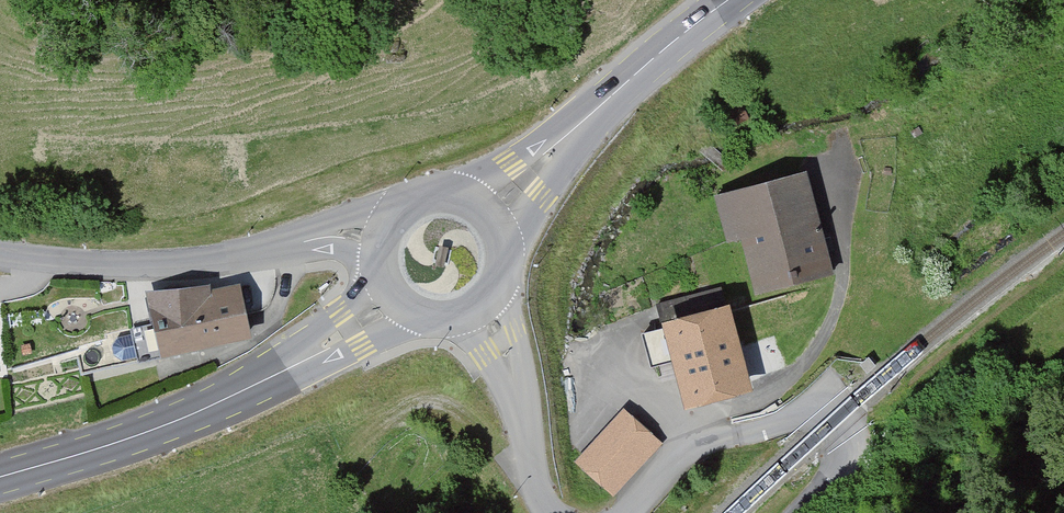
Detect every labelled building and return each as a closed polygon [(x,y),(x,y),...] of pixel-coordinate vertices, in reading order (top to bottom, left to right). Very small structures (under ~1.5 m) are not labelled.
[(745,233),(760,290),(829,272),(804,176),(719,198),(730,237),(745,233)] [(205,280),(145,292),(158,358),(251,339),(240,284),(207,291),(205,280)] [(729,306),(663,324),(686,408),(752,391),(729,306)] [(625,410),(577,462),(613,495),(661,443),(625,410)]
